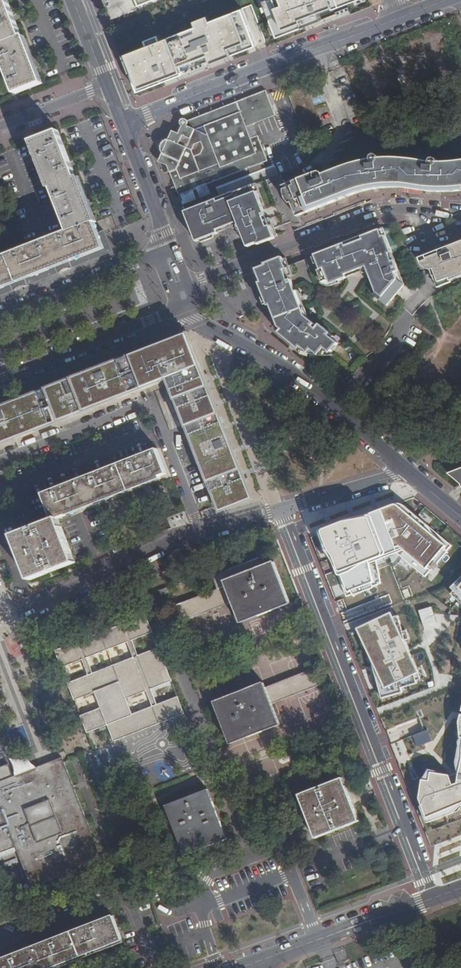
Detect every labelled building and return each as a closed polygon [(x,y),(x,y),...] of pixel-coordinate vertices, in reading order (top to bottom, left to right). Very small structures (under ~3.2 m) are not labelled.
[(40,86),(39,81),(21,36),(6,0),(0,0),(0,54),(15,92),(16,95),(40,86)] [(266,1),(280,37),(323,20),(320,13),(335,7),(332,0),(269,0),(266,1)] [(335,7),(336,9),(359,0),(332,0),(335,7)] [(177,37),(137,52),(152,93),(264,50),(262,46),(247,9),(217,21),(215,16),(202,22),(204,26),(177,37)] [(275,118),(272,110),(265,93),(181,125),(177,134),(175,133),(170,137),(167,145),(165,144),(162,151),(164,151),(161,160),(163,166),(168,168),(185,207),(212,197),(208,187),(268,163),(258,138),(251,140),(247,129),(275,118)] [(75,176),(58,131),(34,141),(52,188),(69,232),(42,242),(52,266),(101,246),(92,222),(93,222),(75,176)] [(284,188),(297,217),(344,199),(363,191),(374,188),(387,187),(397,186),(407,186),(413,187),(429,190),(443,190),(456,189),(460,188),(460,162),(457,162),(445,163),(434,163),(423,162),(412,160),(399,159),(384,159),(374,160),(362,162),(349,165),(336,169),(323,175),(317,175),(284,188)] [(244,244),(278,231),(279,230),(274,220),(269,222),(268,218),(271,217),(261,193),(259,194),(256,186),(185,214),(197,245),(221,235),(219,232),(240,224),(242,229),(239,231),(244,244)] [(374,270),(371,271),(379,291),(376,294),(389,306),(407,284),(385,229),(318,254),(323,269),(320,271),(325,282),(331,280),(333,284),(349,277),(348,275),(357,271),(356,268),(362,266),(363,269),(372,265),(374,270)] [(45,268),(52,266),(42,242),(36,244),(45,268)] [(45,268),(36,244),(0,258),(0,286),(45,268)] [(452,248),(451,245),(440,249),(442,253),(422,261),(423,264),(426,268),(429,270),(433,273),(440,289),(460,281),(460,245),(452,248)] [(420,257),(422,261),(442,253),(440,249),(420,257)] [(292,265),(290,262),(258,274),(261,280),(293,268),(292,265)] [(281,330),(279,333),(293,345),(299,349),(305,352),(313,355),(321,357),(329,347),(339,355),(345,348),(335,340),(337,337),(327,329),(323,334),(320,332),(322,329),(310,319),(297,283),(294,284),(292,280),(297,279),(293,268),(261,280),(259,281),(270,310),(272,309),(281,330)] [(187,337),(161,349),(226,506),(250,498),(187,337)] [(172,375),(170,370),(161,349),(141,356),(145,366),(126,374),(122,364),(19,404),(0,411),(0,442),(172,375)] [(30,579),(75,562),(59,520),(58,517),(161,477),(168,475),(158,451),(44,495),(53,520),(13,535),(30,579)] [(312,473),(322,465),(312,453),(302,462),(312,473)] [(449,476),(460,486),(460,471),(449,476)] [(402,504),(321,534),(331,558),(339,569),(349,597),(384,584),(379,560),(397,553),(428,577),(454,546),(402,504)] [(234,603),(243,624),(292,605),(275,563),(268,565),(265,557),(216,576),(222,590),(180,606),(186,622),(231,604),(234,603)] [(167,574),(171,572),(173,567),(171,563),(167,565),(165,570),(167,574)] [(452,594),(460,601),(460,581),(456,586),(457,588),(452,594)] [(239,626),(243,624),(234,603),(231,604),(239,626)] [(427,627),(440,623),(435,607),(422,611),(427,627)] [(91,676),(70,684),(77,700),(97,692),(104,708),(83,716),(90,733),(110,725),(117,742),(188,714),(181,697),(161,705),(154,689),(175,681),(162,647),(142,655),(136,640),(156,632),(149,615),(58,651),(65,668),(85,661),(91,676)] [(372,654),(384,695),(407,690),(406,687),(421,683),(404,621),(363,635),(372,654)] [(235,744),(284,725),(276,705),(280,703),(326,685),(319,668),(270,688),(267,682),(218,701),(235,744)] [(276,705),(284,725),(288,723),(280,703),(276,705)] [(23,727),(11,731),(15,742),(27,738),(23,727)] [(415,736),(419,747),(433,741),(428,730),(415,736)] [(103,749),(89,753),(97,775),(111,771),(103,749)] [(0,769),(0,862),(21,854),(23,860),(34,888),(105,862),(64,759),(9,781),(3,767),(0,769)] [(360,808),(360,807),(347,772),(304,788),(319,829),(353,817),(354,815),(360,808)] [(429,819),(460,805),(460,772),(452,775),(451,775),(433,772),(431,782),(424,782),(421,798),(429,819)] [(188,846),(191,854),(227,840),(224,832),(227,831),(222,817),(216,820),(214,814),(220,811),(215,797),(210,799),(207,791),(173,805),(175,813),(172,814),(185,847),(188,846)] [(354,815),(353,817),(362,813),(360,807),(360,808),(354,815)] [(216,820),(222,817),(220,811),(214,814),(216,820)] [(169,890),(182,892),(186,890),(184,884),(173,883),(168,885),(169,890)] [(126,939),(118,917),(0,962),(0,967),(52,967),(126,939)]
